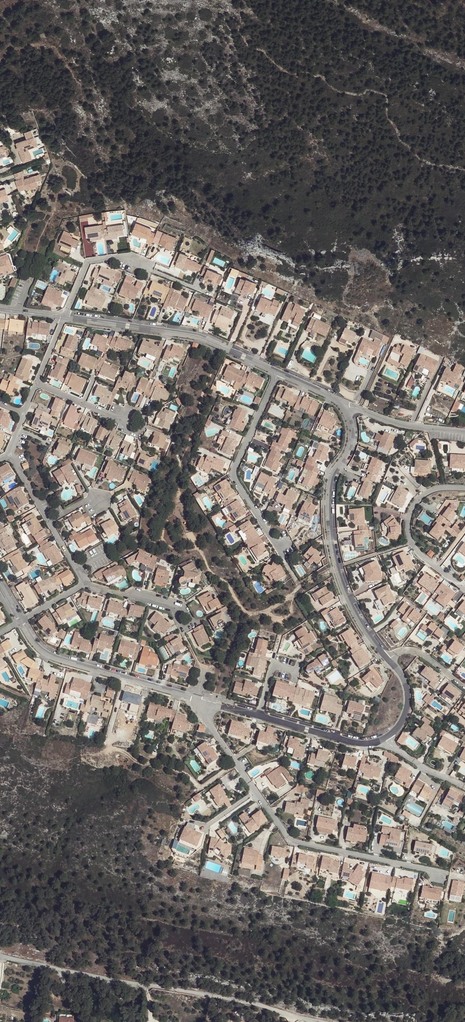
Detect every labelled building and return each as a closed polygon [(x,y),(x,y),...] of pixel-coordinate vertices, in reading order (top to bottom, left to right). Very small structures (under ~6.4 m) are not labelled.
[(34,137),(16,143),(18,147),(19,150),(23,162),(32,159),(28,149),(27,147),(36,144),(34,137)] [(40,180),(38,174),(24,179),(24,178),(16,181),(19,191),(25,189),(26,190),(38,186),(36,182),(40,180)] [(5,189),(0,191),(0,203),(9,199),(5,189)] [(152,229),(136,223),(131,233),(141,237),(141,236),(148,239),(146,242),(151,244),(156,234),(151,232),(152,229)] [(108,229),(104,229),(105,237),(106,240),(110,239),(109,237),(117,236),(124,235),(123,224),(107,227),(108,229)] [(104,229),(100,230),(100,225),(85,227),(86,238),(90,237),(101,236),(101,238),(105,237),(104,229)] [(177,238),(164,232),(159,243),(168,247),(169,246),(173,247),(177,238)] [(79,241),(62,234),(58,244),(71,249),(72,246),(76,248),(79,241)] [(188,256),(180,253),(175,266),(182,269),(183,266),(188,268),(194,271),(195,269),(198,263),(198,262),(187,258),(188,256)] [(5,261),(9,260),(8,255),(0,258),(0,261),(0,263),(0,273),(8,270),(5,261)] [(68,271),(70,267),(62,264),(61,268),(64,269),(60,277),(57,276),(55,282),(63,286),(65,282),(66,280),(68,281),(71,282),(75,274),(68,271)] [(209,267),(205,266),(201,274),(205,276),(204,279),(215,284),(216,281),(219,282),(223,274),(220,272),(219,274),(208,269),(209,267)] [(114,279),(119,281),(122,274),(113,270),(112,272),(108,270),(101,267),(100,270),(96,268),(92,277),(95,278),(96,279),(97,277),(112,284),(114,279)] [(56,275),(59,276),(61,273),(54,270),(50,279),(54,280),(56,275)] [(14,288),(18,279),(13,277),(9,286),(14,288)] [(257,284),(246,279),(246,280),(240,278),(236,288),(242,291),(242,290),(248,292),(253,294),(257,284)] [(139,290),(131,287),(132,285),(124,282),(120,292),(129,296),(128,297),(135,300),(139,290)] [(170,289),(152,282),(148,293),(152,295),(159,298),(161,299),(160,302),(164,304),(170,289)] [(58,292),(52,289),(48,288),(48,287),(43,298),(50,301),(54,303),(54,304),(61,307),(65,299),(61,297),(62,294),(62,293),(58,292)] [(100,291),(91,287),(90,292),(88,291),(86,296),(89,297),(87,303),(93,305),(102,309),(106,298),(98,295),(99,293),(100,291)] [(175,290),(171,288),(170,289),(164,304),(163,307),(167,308),(168,305),(169,303),(176,306),(184,309),(188,299),(180,296),(173,293),(175,290)] [(273,302),(261,296),(256,308),(264,312),(264,310),(269,312),(269,311),(270,309),(276,312),(279,307),(277,306),(279,301),(274,299),(273,302)] [(213,307),(196,300),(192,310),(198,313),(206,316),(205,317),(208,319),(213,307)] [(306,311),(300,309),(300,307),(295,304),(294,306),(289,304),(283,317),(289,320),(290,317),(295,319),(293,322),(300,325),(306,311)] [(216,310),(212,319),(216,321),(215,324),(227,329),(233,315),(221,310),(220,311),(216,310)] [(330,326),(312,318),(306,331),(310,333),(312,330),(325,337),(330,326)] [(23,331),(24,321),(10,319),(10,321),(6,320),(5,329),(8,330),(8,331),(17,332),(18,330),(23,331)] [(39,324),(33,323),(32,324),(28,323),(26,336),(31,336),(31,334),(32,332),(38,333),(38,334),(48,336),(50,325),(42,324),(39,324)] [(357,334),(345,328),(340,338),(347,341),(352,344),(357,334)] [(109,347),(113,338),(109,336),(108,339),(105,338),(104,339),(103,338),(103,337),(96,334),(91,344),(99,347),(104,350),(103,352),(107,353),(109,347)] [(73,352),(78,339),(75,338),(69,335),(66,342),(67,342),(66,344),(64,348),(62,347),(61,351),(69,354),(70,350),(72,351),(73,352)] [(131,343),(118,337),(117,339),(113,337),(113,338),(109,347),(114,349),(114,347),(128,352),(131,343)] [(382,341),(375,338),(373,343),(363,338),(361,343),(358,350),(366,354),(369,348),(374,351),(379,352),(382,346),(380,346),(382,342),(382,341)] [(153,345),(148,343),(143,341),(139,350),(156,358),(159,359),(163,347),(159,345),(158,347),(153,345)] [(185,350),(173,345),(172,347),(168,345),(162,359),(167,361),(169,357),(170,355),(174,357),(181,360),(185,350)] [(414,350),(404,346),(402,345),(401,347),(397,346),(395,351),(403,355),(403,357),(399,363),(400,364),(407,367),(411,358),(410,358),(414,350)] [(394,353),(391,352),(389,358),(387,362),(398,367),(400,364),(399,363),(403,357),(394,353)] [(100,362),(82,354),(81,357),(78,364),(85,367),(93,370),(93,368),(97,370),(99,363),(100,362)] [(438,362),(429,357),(427,363),(424,362),(426,357),(420,355),(413,370),(421,374),(424,369),(430,372),(429,374),(433,376),(437,367),(436,367),(438,362)] [(69,362),(58,357),(56,362),(58,362),(54,370),(52,377),(61,381),(69,362)] [(33,363),(23,359),(16,374),(20,375),(18,379),(27,382),(28,379),(27,378),(29,372),(33,363)] [(118,371),(110,368),(111,366),(104,363),(103,365),(99,363),(97,370),(96,370),(100,372),(107,375),(106,377),(114,380),(118,371)] [(230,366),(228,365),(223,376),(236,382),(241,384),(241,382),(245,374),(246,373),(241,371),(234,368),(230,366)] [(463,368),(456,365),(453,373),(459,376),(463,368)] [(453,373),(449,372),(450,369),(446,367),(442,377),(446,379),(456,384),(459,376),(453,373)] [(133,376),(125,372),(122,378),(119,377),(115,386),(119,387),(120,388),(121,386),(122,384),(128,386),(127,389),(127,390),(131,392),(137,378),(133,376)] [(70,374),(68,373),(64,383),(68,385),(67,386),(72,388),(82,392),(86,381),(70,374)] [(264,379),(249,373),(248,375),(245,374),(241,382),(243,383),(245,384),(245,383),(260,389),(264,379)] [(153,384),(149,382),(141,379),(137,387),(145,391),(144,393),(143,394),(148,396),(148,395),(153,385),(153,384)] [(456,384),(446,379),(445,382),(448,384),(447,385),(454,388),(456,384)] [(8,381),(7,382),(2,380),(0,385),(0,389),(6,392),(7,390),(12,392),(14,388),(17,389),(19,386),(16,384),(8,381)] [(171,392),(163,388),(162,389),(155,386),(153,385),(148,395),(152,396),(152,395),(161,399),(166,401),(168,400),(171,392)] [(112,393),(106,390),(106,389),(98,386),(94,395),(100,398),(103,399),(102,402),(108,404),(108,403),(112,404),(112,402),(118,390),(114,388),(112,393)] [(293,394),(280,388),(275,398),(284,403),(285,400),(289,402),(288,404),(294,407),(299,397),(293,394)] [(318,404),(307,399),(307,400),(305,399),(306,398),(304,397),(303,398),(299,397),(294,407),(294,409),(298,411),(299,407),(306,410),(308,411),(307,413),(314,416),(319,404),(318,404)] [(64,402),(56,399),(51,410),(52,410),(50,415),(57,418),(64,402)] [(64,423),(64,425),(73,429),(77,420),(80,421),(83,415),(84,413),(80,412),(79,414),(75,412),(77,408),(71,405),(63,423),(64,423)] [(247,412),(238,407),(237,410),(235,410),(232,418),(233,418),(229,426),(242,432),(245,425),(241,423),(242,422),(241,421),(242,418),(243,419),(247,412)] [(48,414),(37,409),(34,414),(35,415),(31,424),(38,427),(39,424),(43,426),(48,428),(51,420),(46,418),(48,414)] [(175,413),(165,409),(164,412),(161,411),(157,415),(156,418),(161,419),(158,425),(158,426),(168,430),(171,423),(169,423),(170,422),(172,417),(172,416),(173,417),(175,413)] [(3,413),(3,412),(4,411),(2,410),(1,411),(1,412),(0,411),(0,425),(7,428),(10,422),(8,422),(10,419),(8,418),(9,415),(3,413)] [(331,415),(320,410),(317,417),(321,419),(318,424),(332,430),(336,420),(332,418),(330,417),(331,416),(331,415)] [(286,425),(292,413),(287,411),(286,413),(287,414),(282,423),(286,425)] [(94,421),(86,417),(87,416),(83,415),(80,421),(79,424),(81,425),(80,427),(81,428),(86,430),(85,431),(92,434),(97,424),(94,422),(94,421)] [(113,428),(108,426),(107,428),(106,431),(100,428),(95,439),(102,441),(105,435),(106,436),(109,437),(112,429),(113,428)] [(120,440),(114,437),(115,435),(117,431),(112,429),(109,437),(108,439),(106,444),(116,449),(120,440)] [(294,433),(284,429),(282,435),(277,444),(278,445),(277,448),(283,451),(285,447),(287,448),(294,433)] [(237,437),(223,431),(217,443),(221,445),(223,446),(221,451),(230,455),(232,450),(233,448),(234,449),(238,442),(235,441),(237,437)] [(167,437),(155,432),(153,436),(154,437),(151,444),(162,449),(167,437)] [(395,437),(384,432),(378,447),(389,451),(395,437)] [(69,444),(61,440),(57,447),(56,450),(56,451),(61,453),(67,455),(70,448),(67,447),(69,444)] [(131,445),(127,443),(127,442),(124,440),(121,447),(124,449),(122,454),(130,457),(135,447),(131,445)] [(319,444),(314,442),(310,450),(308,455),(308,456),(313,458),(319,444)] [(329,449),(319,444),(313,458),(323,463),(324,460),(326,456),(326,455),(329,449)] [(284,452),(271,446),(270,450),(271,450),(268,458),(271,460),(268,468),(276,472),(280,463),(278,462),(282,454),(283,455),(284,452)] [(97,456),(80,449),(75,461),(84,464),(84,463),(92,466),(97,456)] [(145,456),(141,454),(141,453),(137,451),(133,459),(138,461),(137,463),(145,467),(145,468),(148,470),(150,466),(151,464),(147,462),(149,458),(145,456)] [(215,459),(214,461),(212,460),(212,458),(207,456),(206,459),(201,457),(198,464),(202,466),(201,469),(200,472),(208,476),(211,468),(221,473),(226,462),(216,458),(215,459)] [(464,456),(450,456),(449,468),(464,469),(464,456)] [(382,462),(372,458),(367,472),(370,473),(373,474),(377,476),(382,462)] [(318,464),(308,459),(306,464),(310,466),(316,468),(318,464)] [(126,471),(112,465),(113,463),(109,461),(104,473),(107,474),(107,475),(114,478),(121,481),(126,471)] [(431,462),(415,461),(414,473),(430,474),(431,462)] [(8,464),(0,468),(0,481),(2,480),(3,482),(14,475),(8,464)] [(77,479),(68,464),(53,473),(59,482),(65,478),(66,479),(67,481),(71,478),(73,482),(77,479)] [(308,470),(302,485),(311,489),(313,485),(316,478),(320,470),(316,468),(310,466),(308,470)] [(302,485),(308,470),(304,468),(297,483),(302,485)] [(150,479),(130,470),(127,477),(130,478),(129,481),(134,483),(133,484),(137,485),(136,487),(145,491),(150,479)] [(276,480),(261,473),(259,478),(253,490),(262,494),(263,494),(264,492),(269,494),(268,497),(272,499),(276,490),(273,488),(276,480)] [(373,486),(368,484),(370,480),(366,478),(363,477),(361,481),(364,482),(358,495),(367,499),(373,486)] [(235,493),(226,479),(214,487),(217,493),(221,490),(226,498),(224,500),(226,503),(233,499),(234,498),(232,494),(235,493)] [(408,492),(398,487),(395,493),(396,494),(392,503),(400,507),(405,498),(408,492)] [(23,494),(22,494),(20,491),(18,488),(6,494),(8,498),(11,496),(19,509),(29,503),(23,494)] [(298,494),(288,489),(285,497),(279,493),(275,501),(278,502),(285,505),(291,508),(298,494)] [(226,498),(221,490),(217,493),(223,500),(224,500),(226,498)] [(138,517),(127,499),(118,505),(120,508),(119,509),(121,512),(125,519),(127,521),(133,518),(134,520),(138,517)] [(246,514),(241,506),(239,507),(236,501),(235,502),(233,499),(226,503),(223,504),(229,514),(231,513),(236,520),(246,514)] [(313,511),(309,509),(310,506),(311,505),(305,502),(298,518),(309,523),(314,512),(313,511)] [(456,514),(448,508),(442,516),(440,515),(438,519),(440,520),(445,525),(448,521),(450,522),(456,514)] [(364,525),(363,509),(353,510),(353,517),(350,521),(356,526),(359,526),(359,531),(367,530),(367,524),(364,525)] [(82,515),(80,512),(75,515),(73,516),(68,519),(74,528),(77,527),(78,528),(81,526),(80,525),(85,521),(87,525),(92,522),(90,520),(87,513),(82,515)] [(33,536),(38,545),(44,542),(42,538),(46,536),(39,523),(37,524),(34,518),(35,517),(33,513),(24,518),(27,522),(25,523),(33,537),(33,536)] [(398,525),(394,519),(392,516),(384,522),(388,528),(388,529),(389,534),(387,537),(396,541),(399,535),(399,533),(400,533),(400,527),(398,527),(398,525)] [(309,523),(298,518),(296,521),(307,526),(309,523)] [(118,531),(112,519),(105,523),(103,520),(97,523),(99,527),(101,526),(107,537),(118,531)] [(256,535),(255,532),(256,532),(253,527),(249,520),(239,527),(243,533),(244,533),(247,536),(245,537),(247,540),(244,542),(246,546),(247,546),(260,538),(257,534),(256,535)] [(445,525),(440,520),(434,527),(429,534),(437,540),(445,530),(449,533),(452,530),(445,525)] [(227,521),(225,528),(234,531),(236,524),(227,521)] [(10,536),(8,537),(5,532),(7,531),(5,528),(3,529),(0,530),(0,542),(1,541),(5,548),(4,548),(6,552),(16,546),(10,536)] [(97,540),(92,529),(82,534),(80,536),(79,534),(78,533),(69,538),(72,541),(75,539),(79,547),(89,541),(89,543),(90,544),(97,540)] [(354,536),(355,547),(364,546),(363,538),(368,537),(367,530),(359,531),(354,531),(354,536)] [(267,552),(264,547),(263,547),(261,544),(263,542),(260,538),(247,546),(250,551),(251,550),(257,558),(259,561),(263,558),(268,555),(268,554),(267,552)] [(39,548),(42,553),(43,552),(45,551),(49,559),(53,566),(63,560),(59,553),(58,550),(55,545),(52,546),(50,542),(39,548)] [(318,556),(320,554),(311,546),(303,556),(308,561),(307,562),(311,565),(314,561),(317,564),(321,559),(318,556)] [(24,561),(19,554),(21,553),(18,549),(6,557),(8,560),(10,559),(14,566),(15,566),(19,572),(22,570),(28,567),(24,560),(24,561)] [(414,568),(410,557),(407,559),(406,556),(404,552),(392,557),(399,571),(403,569),(405,573),(414,568)] [(156,561),(138,553),(126,560),(129,565),(136,561),(148,566),(146,571),(152,574),(153,572),(155,565),(156,561)] [(380,571),(375,561),(359,569),(365,583),(381,581),(380,571)] [(200,575),(188,572),(196,568),(192,562),(182,568),(185,573),(183,578),(182,578),(181,578),(180,579),(179,580),(179,581),(179,582),(179,583),(179,584),(179,585),(180,585),(181,586),(182,586),(183,586),(184,586),(185,585),(186,585),(187,584),(187,583),(187,582),(187,581),(187,580),(189,579),(193,580),(199,581),(200,575)] [(105,568),(95,573),(98,578),(103,575),(108,583),(116,579),(115,577),(121,573),(122,575),(123,575),(126,573),(121,564),(118,566),(117,565),(107,571),(105,568)] [(286,576),(279,565),(277,567),(272,564),(271,567),(267,565),(264,567),(262,572),(265,573),(268,574),(270,573),(273,579),(275,583),(286,576)] [(166,568),(162,567),(162,568),(158,567),(158,566),(155,565),(153,572),(156,573),(155,575),(156,575),(162,577),(162,578),(159,577),(159,579),(155,578),(154,580),(163,583),(164,581),(168,582),(169,577),(168,576),(169,571),(165,570),(166,568)] [(31,569),(29,566),(28,567),(22,570),(25,575),(27,574),(31,569)] [(74,579),(69,570),(58,576),(54,578),(58,585),(62,583),(63,584),(63,585),(74,579)] [(430,579),(424,574),(418,583),(430,592),(432,589),(435,592),(440,585),(437,582),(436,584),(433,582),(430,579)] [(53,576),(50,578),(48,575),(42,578),(43,581),(37,584),(42,594),(49,590),(55,586),(56,589),(60,587),(59,586),(58,585),(54,578),(53,576)] [(38,602),(29,586),(27,588),(25,585),(24,582),(16,587),(19,593),(21,592),(24,598),(30,607),(38,602)] [(455,594),(452,591),(450,592),(448,590),(449,589),(442,583),(440,585),(435,592),(435,593),(439,596),(438,598),(445,604),(450,598),(451,599),(455,594)] [(395,601),(387,585),(374,592),(379,600),(381,600),(384,606),(395,601)] [(328,591),(325,587),(315,593),(323,606),(333,599),(329,593),(328,594),(327,592),(328,591)] [(211,595),(209,592),(198,598),(203,607),(205,605),(208,604),(211,610),(217,607),(218,610),(222,608),(217,599),(213,601),(210,596),(211,595)] [(99,610),(102,599),(97,597),(97,600),(89,597),(90,595),(84,593),(82,594),(81,597),(77,599),(81,606),(87,607),(87,605),(91,606),(95,607),(95,609),(99,610)] [(445,604),(438,598),(435,601),(443,607),(445,604)] [(451,599),(450,598),(445,604),(443,607),(444,608),(451,599)] [(123,605),(109,601),(106,611),(120,615),(119,617),(123,618),(123,617),(126,610),(126,609),(122,608),(123,605)] [(409,605),(405,602),(399,610),(403,613),(404,611),(409,605)] [(74,614),(68,604),(56,611),(56,612),(52,614),(59,626),(61,624),(62,623),(62,621),(74,614)] [(143,608),(136,606),(136,607),(133,606),(130,606),(129,611),(126,610),(123,617),(127,618),(128,616),(133,617),(133,616),(140,618),(143,608)] [(229,612),(226,606),(222,608),(218,610),(215,612),(217,615),(210,619),(213,624),(215,627),(226,621),(221,613),(226,611),(227,613),(229,612)] [(422,615),(411,607),(406,612),(404,615),(401,619),(405,622),(406,621),(409,623),(411,621),(415,624),(422,615)] [(330,612),(328,609),(321,613),(327,623),(330,621),(335,628),(345,621),(337,608),(330,612)] [(163,620),(162,618),(162,617),(156,612),(149,620),(155,625),(154,626),(161,632),(164,634),(166,633),(167,632),(171,627),(167,624),(168,623),(163,620)] [(55,626),(45,615),(45,616),(42,618),(41,619),(38,621),(38,622),(43,628),(45,629),(44,630),(50,637),(53,635),(56,632),(57,631),(54,628),(55,626)] [(398,624),(395,621),(388,626),(391,629),(398,624)] [(438,628),(431,622),(426,630),(430,633),(429,634),(432,637),(432,636),(438,641),(444,633),(438,628)] [(204,645),(209,642),(203,629),(204,628),(202,624),(193,629),(195,633),(193,634),(196,641),(197,640),(200,646),(204,645)] [(177,632),(171,627),(167,632),(167,633),(167,634),(169,636),(172,634),(173,633),(174,633),(177,632)] [(314,643),(304,627),(295,632),(299,639),(302,644),(298,647),(301,651),(314,643)] [(66,632),(61,630),(60,628),(59,633),(57,636),(57,637),(63,639),(66,632)] [(354,636),(350,629),(341,634),(345,641),(349,647),(350,647),(352,649),(358,646),(356,643),(357,642),(355,638),(354,636)] [(114,638),(100,634),(99,640),(95,639),(93,645),(91,652),(96,653),(97,648),(98,645),(104,648),(111,649),(114,638)] [(181,642),(179,638),(175,640),(172,634),(169,636),(164,638),(166,641),(167,644),(166,644),(172,655),(184,648),(181,642)] [(90,641),(74,637),(71,645),(79,647),(79,650),(91,653),(91,652),(93,645),(89,644),(90,641)] [(0,644),(4,651),(12,647),(7,639),(0,644)] [(268,642),(258,639),(255,650),(258,651),(257,654),(265,657),(266,653),(265,652),(266,649),(268,642)] [(140,646),(121,640),(117,653),(122,654),(123,652),(129,654),(132,655),(131,659),(136,661),(140,646)] [(461,650),(464,647),(455,640),(448,649),(456,654),(457,652),(460,649),(461,650)] [(366,658),(366,656),(367,656),(362,649),(361,649),(359,645),(358,646),(352,649),(350,651),(352,655),(351,656),(359,669),(370,662),(367,657),(366,658)] [(310,646),(301,651),(306,655),(313,650),(310,646)] [(36,670),(35,669),(35,668),(36,668),(37,665),(34,663),(34,662),(28,658),(23,650),(21,651),(22,653),(19,655),(18,653),(12,657),(17,664),(20,662),(30,668),(27,677),(33,678),(32,682),(36,683),(40,671),(36,670)] [(158,661),(154,653),(150,652),(150,653),(149,653),(142,651),(139,664),(146,666),(147,664),(156,666),(158,661)] [(266,661),(256,658),(257,654),(250,652),(248,656),(252,657),(249,667),(254,668),(254,670),(258,671),(263,672),(266,661)] [(329,663),(324,655),(318,658),(319,660),(315,662),(308,666),(306,671),(308,674),(314,670),(316,673),(324,668),(323,667),(329,663)] [(180,665),(174,663),(173,666),(168,665),(166,674),(170,675),(171,673),(178,675),(178,676),(186,679),(189,668),(180,665)] [(436,675),(426,667),(420,675),(430,682),(433,684),(431,686),(433,688),(439,680),(435,677),(436,675)] [(377,679),(375,677),(377,676),(371,670),(362,679),(367,683),(367,684),(370,681),(377,688),(377,689),(383,683),(378,678),(377,679)] [(59,685),(54,684),(56,676),(51,675),(50,678),(49,681),(46,680),(43,679),(44,673),(40,671),(36,683),(36,685),(42,687),(41,690),(50,693),(49,697),(55,699),(59,685)] [(83,681),(74,678),(72,685),(67,683),(64,694),(69,695),(70,692),(71,690),(82,693),(81,696),(88,697),(90,691),(92,684),(85,682),(83,681)] [(253,683),(245,681),(244,685),(236,682),(233,692),(242,695),(242,692),(248,694),(257,696),(259,689),(254,688),(252,687),(253,683)] [(289,685),(276,681),(272,695),(277,696),(278,694),(289,697),(294,698),(296,690),(288,688),(288,686),(289,685)] [(377,688),(370,681),(367,684),(367,683),(365,685),(373,693),(377,688)] [(460,693),(448,684),(440,695),(439,697),(451,706),(460,693)] [(113,698),(115,689),(108,687),(106,696),(113,698)] [(312,705),(315,693),(306,690),(304,690),(300,689),(301,688),(297,687),(296,688),(296,690),(294,698),(293,700),(306,703),(312,705)] [(100,701),(101,698),(93,695),(92,696),(91,695),(92,691),(90,691),(88,697),(87,700),(86,705),(84,711),(89,712),(89,710),(90,706),(97,708),(96,711),(103,713),(102,715),(101,716),(107,718),(111,704),(108,703),(100,701)] [(142,697),(124,692),(122,701),(130,704),(128,711),(138,714),(142,697)] [(337,704),(338,699),(324,695),(320,709),(328,712),(329,710),(327,709),(328,708),(337,710),(336,714),(340,715),(343,706),(337,704)] [(435,698),(432,696),(426,704),(429,706),(435,698)] [(170,718),(172,711),(160,707),(159,707),(160,704),(150,701),(146,717),(161,722),(162,718),(165,719),(165,717),(170,718)] [(365,706),(349,702),(346,712),(351,714),(354,715),(362,717),(365,706)] [(186,717),(178,714),(177,716),(175,716),(176,714),(177,711),(172,710),(172,711),(170,718),(169,721),(173,722),(171,728),(187,732),(189,723),(185,721),(186,717)] [(421,721),(424,723),(428,726),(431,722),(423,717),(421,721)] [(243,729),(244,726),(240,725),(240,724),(232,721),(228,732),(237,734),(237,735),(241,737),(242,735),(248,737),(250,731),(243,729)] [(419,729),(417,727),(413,733),(423,741),(425,738),(428,740),(435,731),(428,726),(424,723),(419,729)] [(278,737),(260,731),(259,733),(259,736),(256,743),(269,747),(271,742),(276,743),(278,737)] [(413,733),(411,735),(424,745),(428,740),(425,738),(423,741),(413,733)] [(406,736),(402,734),(397,742),(401,745),(406,736)] [(443,736),(442,736),(438,745),(445,749),(453,754),(458,744),(443,736)] [(300,741),(290,738),(288,743),(287,748),(294,750),(293,755),(298,756),(297,757),(302,758),(305,748),(299,747),(300,741)] [(212,749),(210,746),(208,747),(205,742),(197,748),(201,753),(206,760),(209,765),(218,758),(214,752),(212,749)] [(308,758),(306,765),(308,766),(308,764),(310,759),(315,761),(314,765),(324,768),(325,763),(326,763),(328,753),(329,753),(329,752),(328,752),(328,751),(327,751),(327,750),(323,749),(322,752),(318,751),(317,755),(311,754),(310,758),(308,758)] [(392,754),(390,762),(396,765),(399,759),(392,754)] [(354,768),(357,758),(354,756),(353,758),(345,755),(342,765),(348,767),(354,768)] [(373,767),(364,764),(363,768),(360,768),(359,773),(363,774),(373,776),(378,778),(381,769),(373,767)] [(412,772),(400,766),(394,777),(402,781),(401,785),(404,787),(405,785),(408,787),(412,780),(409,778),(412,772)] [(286,783),(276,769),(273,771),(271,768),(264,772),(267,776),(268,775),(275,785),(277,789),(286,783)] [(425,784),(417,780),(411,790),(420,795),(419,796),(426,799),(426,798),(430,800),(435,791),(424,786),(425,784)] [(305,786),(299,784),(297,784),(296,788),(294,790),(303,792),(303,791),(305,786)] [(224,792),(219,785),(210,791),(215,799),(220,805),(224,802),(226,806),(229,803),(227,801),(227,800),(224,795),(223,793),(224,792)] [(450,789),(441,805),(446,807),(448,802),(449,801),(453,803),(455,800),(460,803),(463,797),(450,789)] [(307,814),(310,800),(301,798),(300,803),(297,802),(296,804),(294,804),(286,802),(284,812),(294,815),(295,814),(295,813),(298,813),(303,814),(303,813),(307,814)] [(267,821),(260,811),(252,817),(253,818),(253,819),(251,821),(245,825),(248,830),(250,828),(253,832),(260,828),(259,827),(267,821)] [(239,817),(243,823),(249,819),(245,813),(239,817)] [(318,817),(316,827),(322,828),(332,830),(333,830),(335,821),(318,817)] [(199,826),(188,823),(186,827),(185,827),(179,840),(192,845),(197,847),(202,834),(197,832),(199,826)] [(401,831),(382,827),(381,832),(390,834),(389,836),(393,837),(393,841),(389,840),(386,839),(385,845),(394,847),(395,843),(398,844),(399,840),(401,831)] [(364,831),(353,829),(351,840),(357,841),(365,842),(367,832),(364,831)] [(225,836),(221,830),(217,832),(222,839),(225,836)] [(226,846),(219,841),(220,841),(217,840),(211,838),(209,850),(214,851),(216,849),(221,852),(220,854),(226,858),(230,854),(231,847),(228,844),(226,846)] [(192,845),(179,840),(178,839),(178,842),(191,848),(192,845)] [(432,845),(415,842),(413,851),(430,855),(432,845)] [(287,849),(272,847),(270,856),(274,856),(276,856),(276,855),(280,856),(280,857),(281,857),(285,858),(285,856),(288,857),(289,853),(286,852),(287,849)] [(258,855),(253,854),(254,851),(254,850),(244,848),(241,862),(256,865),(260,866),(263,855),(258,855)] [(315,858),(299,854),(298,856),(293,855),(291,866),(296,867),(297,865),(297,862),(306,864),(305,867),(313,868),(315,858)] [(334,861),(331,861),(331,858),(323,857),(320,868),(328,870),(328,872),(338,874),(340,862),(334,861)] [(364,873),(361,871),(363,868),(358,865),(354,871),(353,873),(351,873),(351,870),(347,870),(348,864),(343,863),(341,877),(349,878),(355,882),(355,883),(358,885),(363,878),(361,877),(364,873)] [(393,878),(372,873),(370,885),(387,888),(390,889),(391,887),(393,878)] [(413,879),(405,878),(404,880),(402,880),(397,879),(397,878),(393,877),(393,878),(391,887),(395,888),(401,889),(410,891),(413,879)] [(463,883),(453,880),(450,895),(460,898),(463,883)] [(442,890),(433,888),(433,889),(428,888),(428,887),(422,886),(420,897),(425,898),(440,901),(442,890)]
